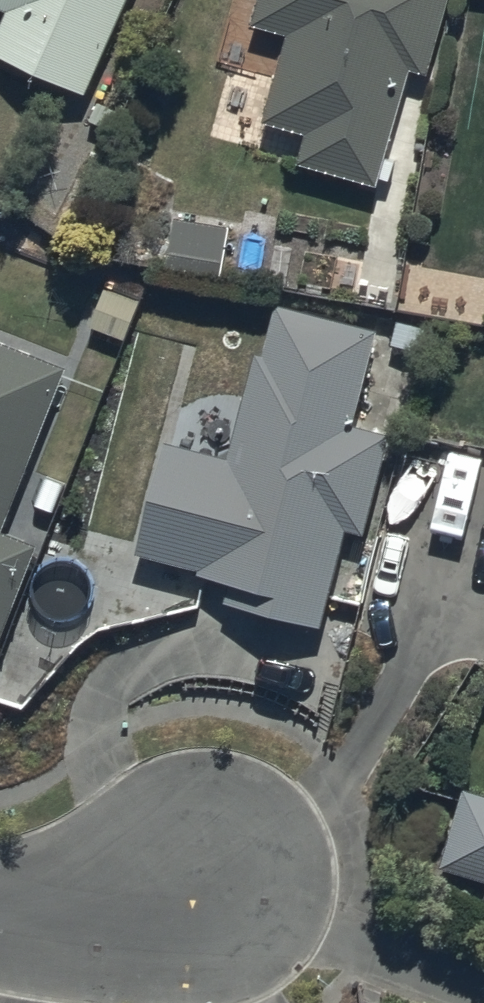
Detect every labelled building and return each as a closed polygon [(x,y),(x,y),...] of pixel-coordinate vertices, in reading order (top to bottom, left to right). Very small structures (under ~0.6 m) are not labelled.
[(120,0),(0,0),(0,1),(7,4),(0,20),(0,47),(85,83),(120,0)] [(250,15),(286,26),(261,111),(305,124),(296,153),(376,176),(378,171),(386,174),(392,152),(380,149),(406,58),(423,63),(441,0),(254,0),(250,15)] [(223,216),(171,209),(165,257),(218,264),(223,216)] [(372,322),(273,296),(260,347),(252,346),(226,448),(163,431),(134,544),(197,560),(196,564),(231,573),(226,590),(319,614),(343,520),(358,524),(384,424),(348,415),(372,322)] [(61,359),(0,334),(0,519),(61,359)] [(31,534),(0,522),(0,617),(31,534)] [(461,778),(436,856),(483,872),(483,786),(461,778)]
